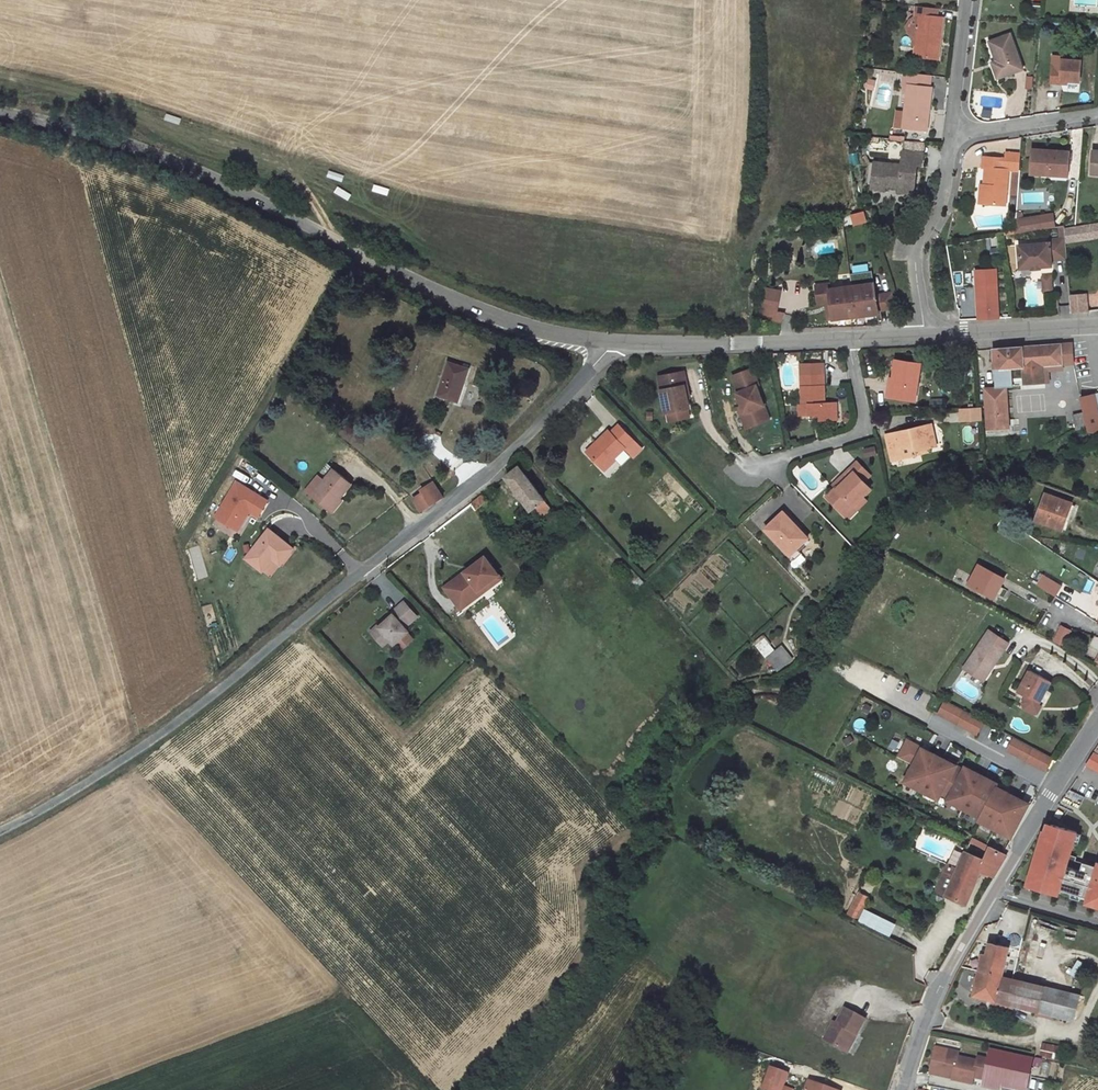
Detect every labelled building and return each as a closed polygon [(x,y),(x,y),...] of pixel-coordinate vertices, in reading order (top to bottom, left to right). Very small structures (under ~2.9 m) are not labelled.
[(914,56),(938,59),(940,46),(937,45),(940,17),(937,17),(938,8),(916,6),(915,15),(914,15),(914,16),(909,18),(907,20),(905,23),(905,28),(905,32),(907,34),(909,37),(912,39),(911,46),(915,46),(914,56)] [(1023,69),(1010,34),(990,41),(997,61),(1002,76),(1023,69)] [(1052,65),(1051,82),(1061,83),(1061,80),(1067,80),(1080,81),(1081,61),(1062,60),(1061,66),(1052,65)] [(1002,76),(997,61),(992,63),(998,78),(1002,76)] [(927,130),(932,87),(930,87),(931,75),(905,72),(904,84),(908,85),(907,92),(905,111),(908,112),(906,128),(927,130)] [(906,128),(908,112),(905,111),(897,110),(896,127),(906,128)] [(924,153),(913,152),(914,141),(906,141),(905,151),(903,151),(902,165),(874,162),(871,188),(885,190),(885,186),(895,187),(895,185),(899,185),(899,187),(899,191),(914,193),(917,164),(922,165),(924,153)] [(925,142),(914,141),(913,152),(924,153),(925,142)] [(1032,149),(1030,173),(1042,174),(1052,175),(1052,170),(1069,171),(1070,152),(1032,149)] [(984,184),(982,203),(1006,205),(1009,169),(1013,170),(1019,170),(1021,153),(1006,152),(1005,158),(982,156),(982,167),(985,168),(984,184)] [(1019,170),(1013,170),(1011,194),(1018,195),(1019,170)] [(1042,174),(1042,177),(1068,179),(1069,171),(1052,170),(1052,175),(1042,174)] [(851,226),(865,222),(862,210),(847,214),(851,226)] [(1022,213),(1016,213),(1015,228),(1015,233),(1040,230),(1038,217),(1022,219),(1022,213)] [(1097,238),(1097,224),(1071,228),(1074,241),(1097,238)] [(1067,258),(1066,238),(1060,239),(1049,239),(1049,242),(1019,245),(1021,268),(1031,267),(1033,267),(1033,266),(1039,265),(1039,267),(1041,267),(1052,266),(1052,260),(1067,258)] [(1044,292),(1053,292),(1052,275),(1043,276),(1044,292)] [(886,309),(884,294),(876,295),(874,283),(851,286),(856,316),(879,313),(879,310),(886,309)] [(833,318),(829,289),(830,289),(829,284),(816,285),(818,304),(827,303),(829,319),(833,318)] [(997,285),(977,285),(979,319),(998,318),(997,285)] [(833,319),(856,316),(851,286),(830,289),(829,289),(833,318),(833,319)] [(895,307),(892,292),(884,294),(886,309),(895,307)] [(1085,294),(1087,312),(1097,310),(1097,293),(1085,294)] [(773,318),(776,302),(762,299),(759,316),(773,318)] [(1061,344),(993,349),(994,369),(1024,367),(1024,375),(1043,374),(1043,366),(1062,365),(1073,364),(1072,343),(1061,344)] [(898,379),(895,397),(915,400),(921,364),(896,360),(894,372),(893,379),(898,379)] [(449,362),(438,395),(455,401),(460,384),(464,385),(469,369),(449,362)] [(802,405),(803,415),(810,415),(819,414),(820,420),(833,419),(833,403),(824,403),(823,363),(801,364),(802,405)] [(1062,365),(1043,366),(1043,374),(1044,382),(1049,382),(1048,370),(1063,369),(1062,365)] [(753,368),(733,376),(739,392),(737,393),(742,406),(744,412),(741,413),(746,428),(763,421),(758,407),(764,405),(757,385),(759,385),(753,368)] [(682,372),(659,376),(666,413),(668,413),(688,408),(689,408),(682,372)] [(1043,374),(1024,375),(1025,384),(1044,382),(1043,374)] [(890,378),(887,396),(895,397),(898,379),(893,379),(890,378)] [(460,384),(455,401),(458,402),(464,385),(460,384)] [(1006,387),(986,388),(988,428),(1008,427),(1006,387)] [(1080,397),(1083,408),(1097,404),(1097,400),(1097,398),(1096,393),(1080,397)] [(1083,408),(1084,412),(1087,426),(1088,431),(1097,433),(1097,407),(1097,404),(1083,408)] [(758,407),(763,421),(770,419),(764,405),(758,407)] [(980,407),(960,409),(961,421),(981,420),(980,407)] [(688,408),(668,413),(669,421),(689,417),(688,408)] [(1087,426),(1084,412),(1073,415),(1077,429),(1087,426)] [(610,432),(608,431),(587,451),(604,468),(613,459),(625,447),(634,456),(642,448),(618,424),(610,432)] [(765,446),(772,432),(760,426),(753,441),(765,446)] [(925,430),(924,426),(886,435),(892,460),(916,454),(915,450),(929,447),(936,446),(932,428),(925,430)] [(613,459),(604,468),(605,470),(614,461),(613,459)] [(857,462),(851,468),(864,481),(870,475),(857,462)] [(552,509),(519,466),(506,477),(539,519),(552,509)] [(827,496),(844,514),(854,505),(857,509),(866,500),(863,496),(871,488),(864,481),(851,468),(834,485),(836,487),(827,496)] [(324,481),(312,495),(330,510),(340,498),(352,484),(333,469),(324,481)] [(318,476),(306,491),(312,495),(324,481),(318,476)] [(268,500),(236,482),(216,517),(235,528),(240,519),(239,515),(241,512),(249,511),(258,516),(268,500)] [(443,497),(438,489),(433,482),(423,488),(425,493),(415,499),(422,511),(443,497)] [(1046,493),(1036,519),(1065,530),(1068,521),(1070,521),(1073,512),(1069,510),(1071,503),(1046,493)] [(488,501),(483,495),(472,503),(477,510),(488,501)] [(340,498),(330,510),(332,512),(343,500),(340,498)] [(854,505),(844,514),(848,518),(857,509),(854,505)] [(240,519),(235,528),(238,530),(249,511),(241,512),(239,515),(240,519)] [(765,529),(790,555),(804,542),(808,538),(784,512),(765,529)] [(269,529),(246,558),(262,571),(273,559),(277,553),(285,559),(294,548),(269,529)] [(804,542),(790,555),(795,560),(802,553),(799,550),(806,544),(804,542)] [(222,560),(232,564),(238,548),(228,544),(222,560)] [(277,553),(273,559),(281,565),(285,559),(277,553)] [(444,587),(458,606),(499,575),(485,557),(444,587)] [(676,578),(683,573),(674,560),(666,565),(676,578)] [(980,565),(969,584),(993,598),(1004,578),(980,565)] [(632,569),(626,574),(638,587),(643,582),(632,569)] [(670,585),(676,579),(664,569),(659,575),(670,585)] [(1047,570),(1037,586),(1055,597),(1065,580),(1047,570)] [(501,579),(499,575),(458,606),(460,609),(501,579)] [(393,614),(372,633),(383,645),(390,639),(394,644),(396,643),(408,632),(409,631),(405,627),(418,616),(404,601),(392,613),(393,614)] [(392,613),(371,632),(372,633),(393,614),(392,613)] [(1061,626),(1054,641),(1064,645),(1071,630),(1061,626)] [(1009,642),(989,629),(963,668),(979,679),(990,662),(994,665),(1009,642)] [(408,632),(396,643),(402,649),(414,639),(408,632)] [(762,636),(752,645),(775,673),(792,659),(780,645),(774,650),(762,636)] [(983,681),(994,665),(990,662),(979,679),(983,681)] [(1050,681),(1030,670),(1018,693),(1026,697),(1023,703),(1025,708),(1034,713),(1038,712),(1042,705),(1039,703),(1050,681)] [(940,688),(937,692),(943,696),(946,692),(940,688)] [(945,700),(938,713),(977,733),(984,721),(945,700)] [(1014,737),(1007,749),(1046,770),(1053,757),(1014,737)] [(922,747),(904,781),(938,799),(942,793),(949,797),(947,800),(980,818),(979,820),(1011,838),(1029,804),(1004,791),(996,786),(998,784),(965,766),(964,769),(956,765),(948,761),(922,747)] [(1089,752),(1083,766),(1097,772),(1097,756),(1089,752)] [(833,785),(835,777),(815,771),(812,779),(833,785)] [(1063,801),(1074,810),(1082,800),(1072,791),(1063,801)] [(1053,824),(1050,832),(1045,830),(1044,830),(1031,873),(1034,874),(1030,886),(1058,894),(1059,889),(1088,898),(1097,901),(1097,866),(1085,862),(1085,863),(1077,860),(1078,857),(1071,855),(1078,832),(1053,824)] [(985,860),(980,870),(994,877),(1006,855),(989,847),(983,859),(985,860)] [(948,864),(936,891),(966,904),(980,870),(985,860),(983,859),(965,851),(958,868),(948,864)] [(858,891),(847,914),(858,919),(869,896),(858,891)] [(1088,898),(1087,903),(1097,906),(1097,901),(1088,898)] [(865,910),(860,921),(889,934),(894,924),(865,910)] [(986,955),(983,954),(979,970),(1002,976),(1009,947),(989,943),(986,955)] [(1078,960),(1071,972),(1079,977),(1086,965),(1078,960)] [(1002,976),(979,970),(973,995),(993,1000),(1007,1003),(1013,979),(1002,976)] [(1080,995),(1013,979),(1007,1003),(1013,1004),(1037,1010),(1052,1014),(1074,1019),(1080,995)] [(993,1000),(993,1003),(1012,1008),(1013,1004),(1007,1003),(993,1000)] [(837,1024),(834,1023),(825,1041),(844,1051),(853,1034),(856,1035),(865,1020),(845,1009),(837,1024)] [(853,1034),(844,1051),(847,1053),(856,1035),(853,1034)] [(958,1052),(936,1048),(935,1052),(957,1057),(958,1052)] [(1043,1049),(1042,1055),(1058,1059),(1060,1052),(1043,1049)] [(935,1052),(931,1070),(958,1076),(957,1081),(973,1084),(974,1077),(985,1079),(989,1059),(978,1057),(977,1061),(957,1057),(935,1052)] [(1032,1061),(991,1053),(989,1059),(985,1079),(985,1080),(1026,1089),(1032,1061)] [(958,1076),(931,1070),(931,1074),(953,1078),(953,1080),(957,1081),(958,1076)] [(809,1081),(806,1089),(834,1089),(809,1081)]
